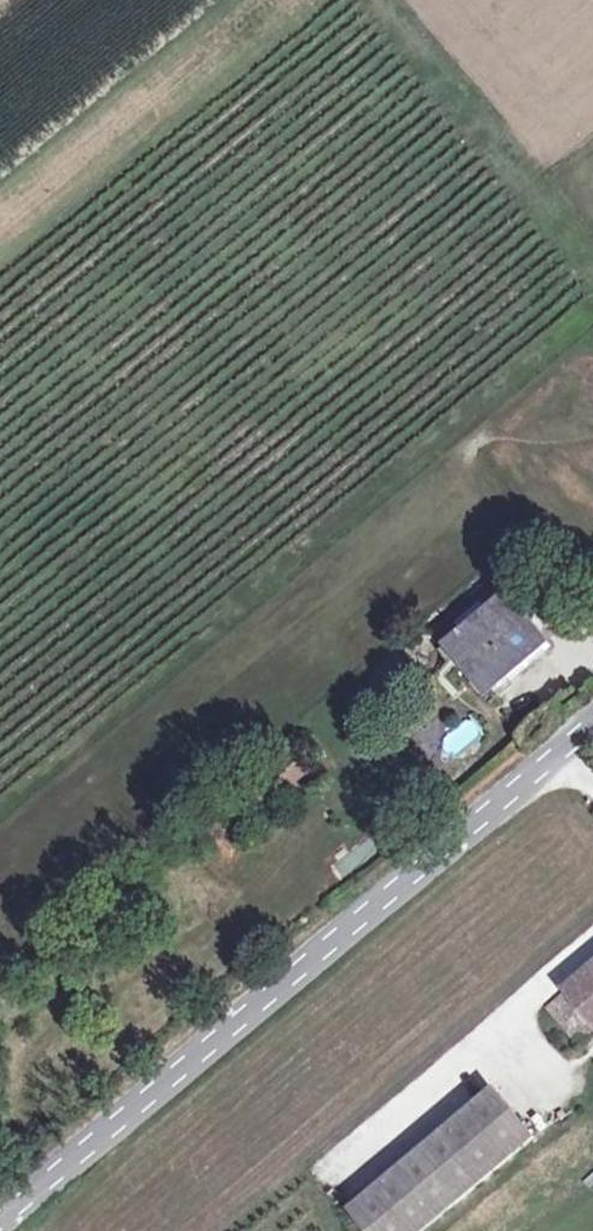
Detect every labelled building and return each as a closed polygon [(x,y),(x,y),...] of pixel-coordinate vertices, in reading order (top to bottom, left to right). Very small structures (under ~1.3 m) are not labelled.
[(436,627),(453,648),(511,598),(530,581),(514,563),(436,627)] [(511,598),(453,648),(462,658),(438,677),(444,684),(449,680),(467,665),(493,696),(551,647),(538,632),(558,615),(536,589),(517,604),(511,598)] [(246,792),(263,813),(313,772),(298,751),(246,792)] [(583,1045),(592,1037),(592,969),(568,990),(549,1006),(583,1045)] [(341,1226),(345,1230),(427,1230),(518,1154),(478,1108),(341,1226)]
